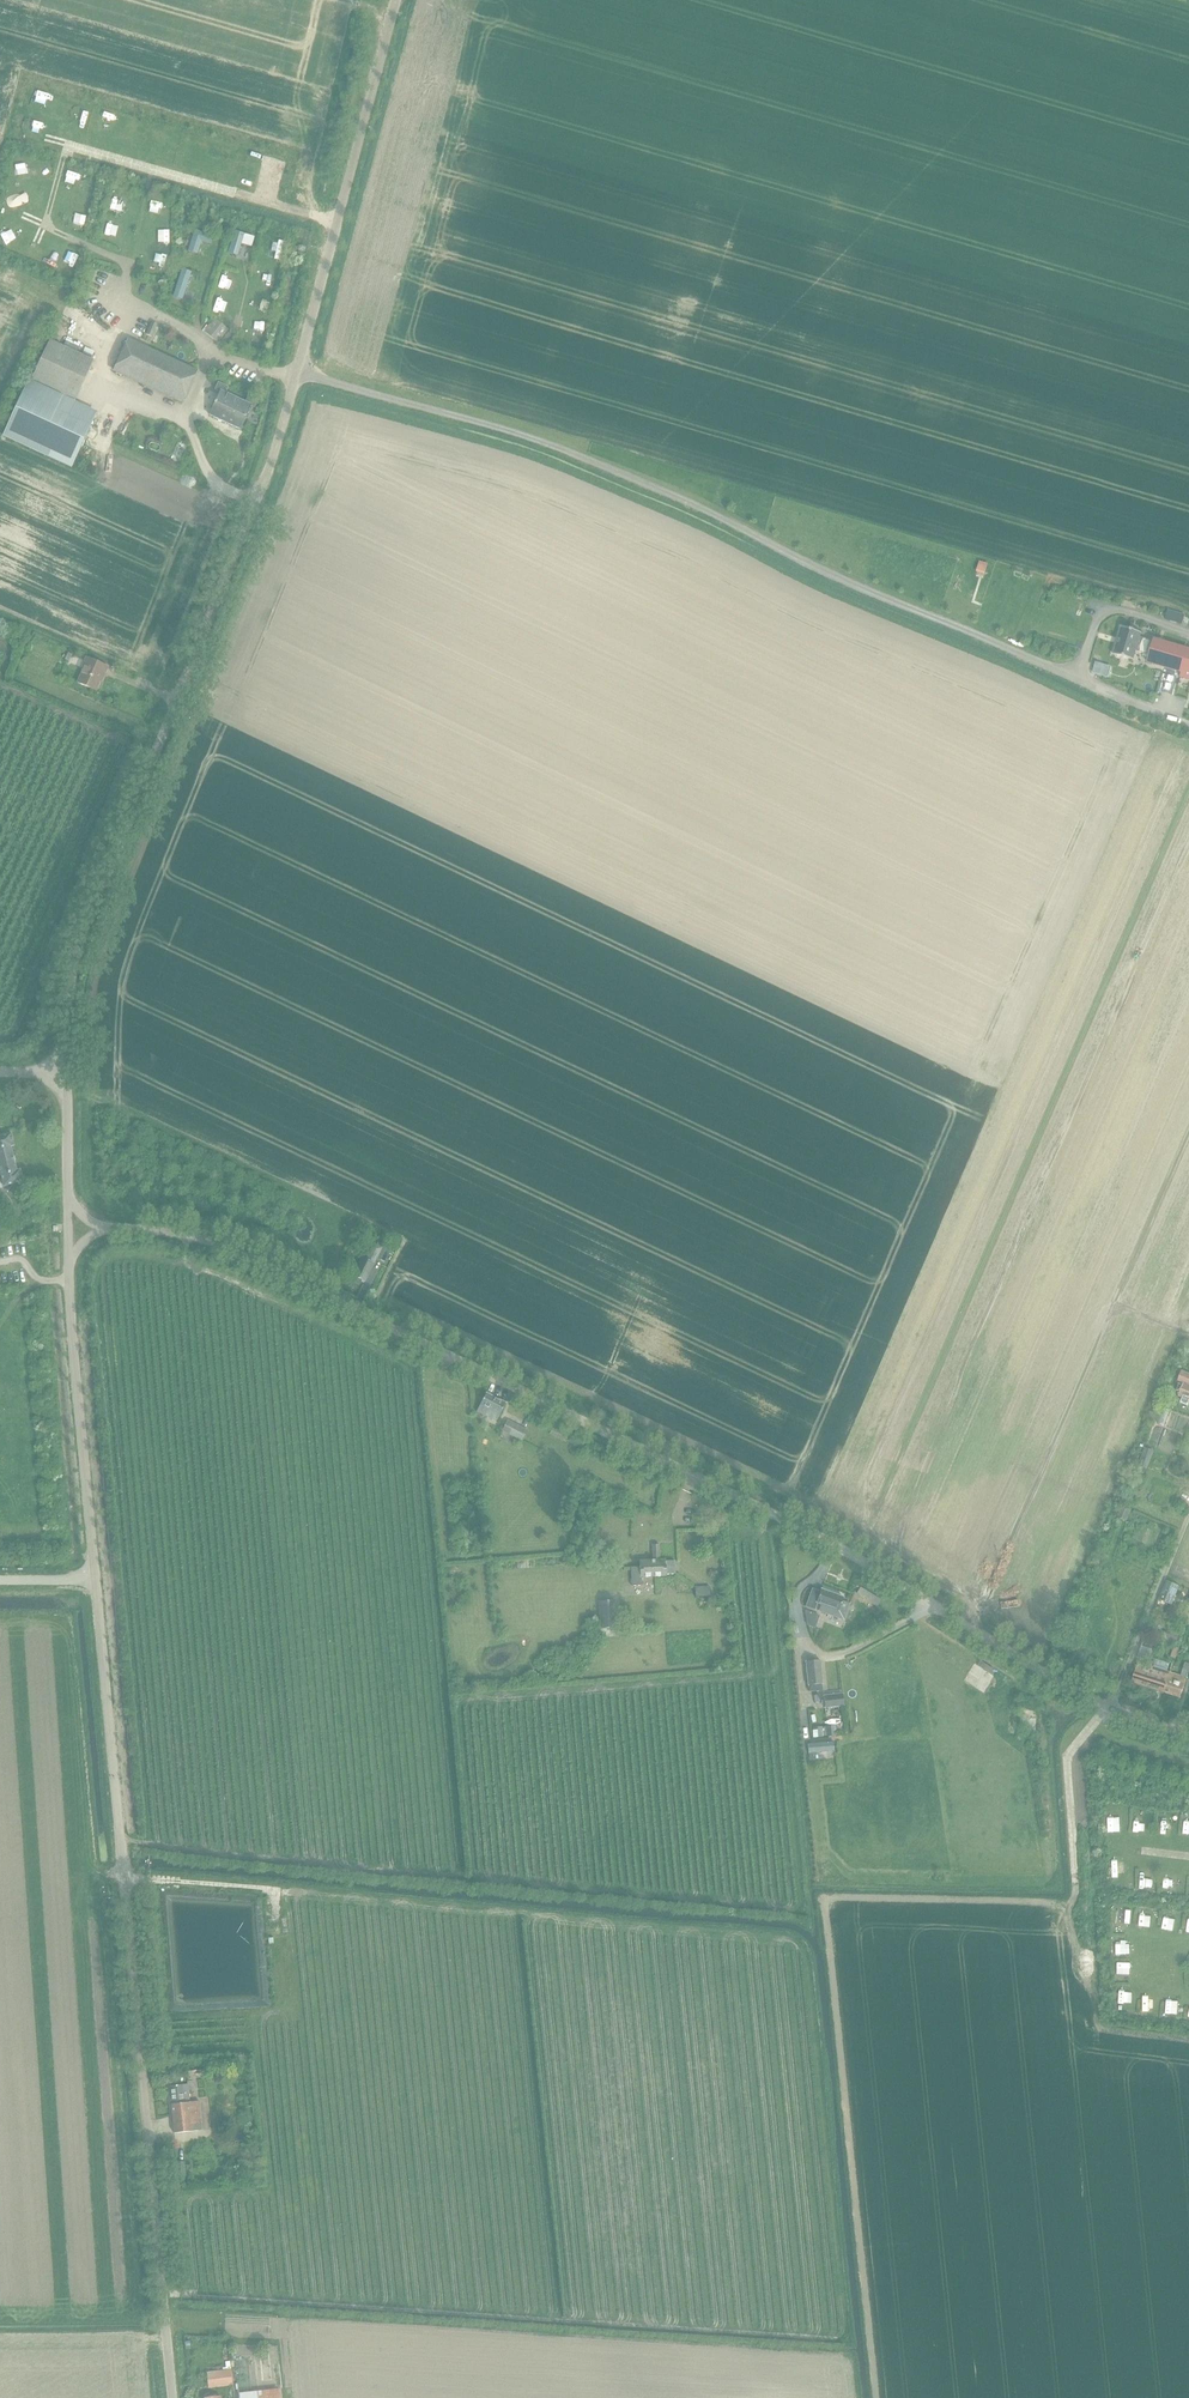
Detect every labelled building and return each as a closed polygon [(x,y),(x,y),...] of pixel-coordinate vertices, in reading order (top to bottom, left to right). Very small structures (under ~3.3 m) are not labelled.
[(194,229),(188,250),(197,253),(201,241),(211,244),(213,235),(194,229)] [(228,251),(238,254),(242,242),(252,245),(255,235),(235,229),(228,251)] [(181,268),(172,296),(181,299),(190,271),(181,268)] [(214,318),(204,331),(217,342),(228,329),(214,318)] [(146,333),(153,336),(159,323),(153,321),(146,333)] [(49,340),(4,437),(70,467),(95,412),(73,402),(93,360),(49,340)] [(128,340),(114,371),(181,402),(196,372),(128,340)] [(220,391),(209,415),(240,429),(250,405),(254,406),(256,401),(249,398),(247,403),(224,393),(227,388),(219,384),(216,389),(220,391)] [(988,563),(979,560),(977,570),(986,572),(988,563)] [(1121,627),(1113,654),(1133,660),(1135,651),(1149,655),(1147,662),(1181,672),(1188,648),(1154,638),(1153,641),(1139,637),(1141,632),(1121,627)] [(1180,677),(1188,679),(1188,648),(1181,672),(1180,677)] [(107,666),(86,657),(83,664),(85,665),(77,682),(95,690),(101,676),(103,677),(107,666)] [(1094,662),(1091,669),(1097,671),(1099,663),(1094,662)] [(10,1133),(0,1136),(0,1173),(3,1185),(22,1181),(19,1169),(16,1170),(10,1145),(13,1145),(10,1133)] [(1183,1382),(1178,1395),(1188,1400),(1188,1374),(1181,1371),(1177,1380),(1183,1382)] [(496,1421),(505,1402),(486,1392),(477,1411),(496,1421)] [(527,1429),(521,1427),(507,1420),(502,1430),(521,1440),(527,1429)] [(552,1425),(548,1433),(564,1441),(568,1433),(552,1425)] [(1144,1447),(1138,1465),(1146,1468),(1153,1451),(1144,1447)] [(631,1567),(632,1585),(641,1585),(641,1577),(665,1575),(665,1574),(675,1574),(674,1560),(665,1561),(664,1559),(659,1559),(659,1544),(652,1544),(653,1560),(639,1560),(639,1566),(631,1567)] [(1166,1581),(1159,1599),(1170,1603),(1177,1585),(1166,1581)] [(694,1587),(695,1597),(710,1596),(710,1586),(694,1587)] [(811,1588),(805,1606),(814,1609),(817,1603),(821,1604),(818,1611),(843,1620),(849,1603),(841,1600),(842,1597),(821,1589),(820,1591),(811,1588)] [(598,1601),(600,1628),(616,1627),(615,1601),(598,1601)] [(805,1661),(808,1685),(822,1683),(819,1660),(805,1661)] [(1132,1681),(1164,1692),(1170,1672),(1138,1662),(1132,1681)] [(1180,1697),(1186,1677),(1188,1668),(1183,1667),(1180,1675),(1170,1672),(1164,1692),(1180,1697)] [(823,1695),(824,1707),(844,1705),(842,1693),(823,1695)] [(187,2083),(169,2085),(174,2132),(201,2130),(198,2101),(188,2102),(187,2083)] [(208,2371),(207,2372),(208,2386),(214,2385),(232,2384),(230,2369),(208,2371)] [(280,2389),(238,2393),(239,2397),(281,2397),(280,2389)]
